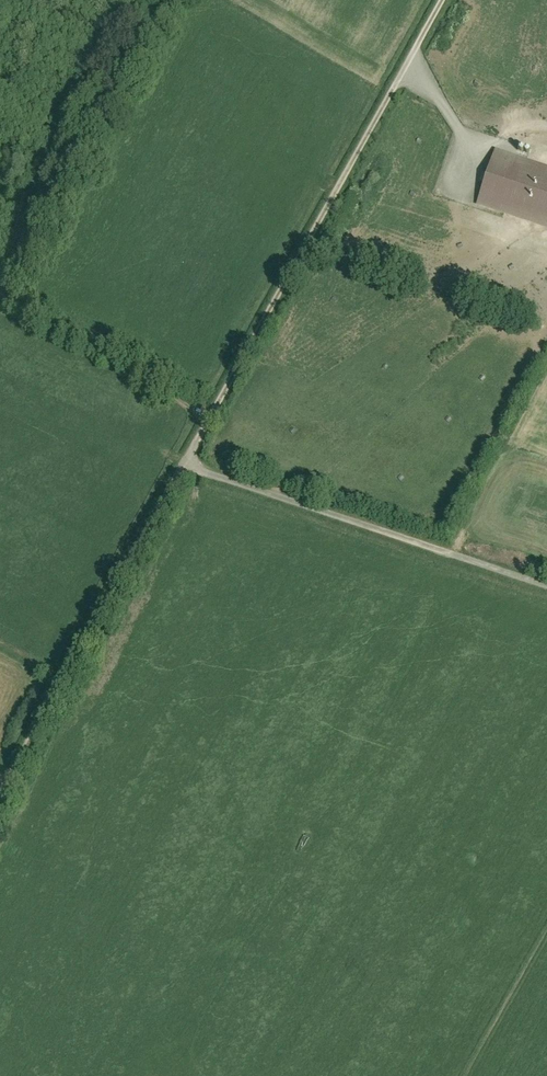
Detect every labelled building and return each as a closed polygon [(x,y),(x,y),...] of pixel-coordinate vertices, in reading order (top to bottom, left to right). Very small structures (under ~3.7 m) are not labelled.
[(476,204),(546,228),(546,165),(496,148),(476,204)]
